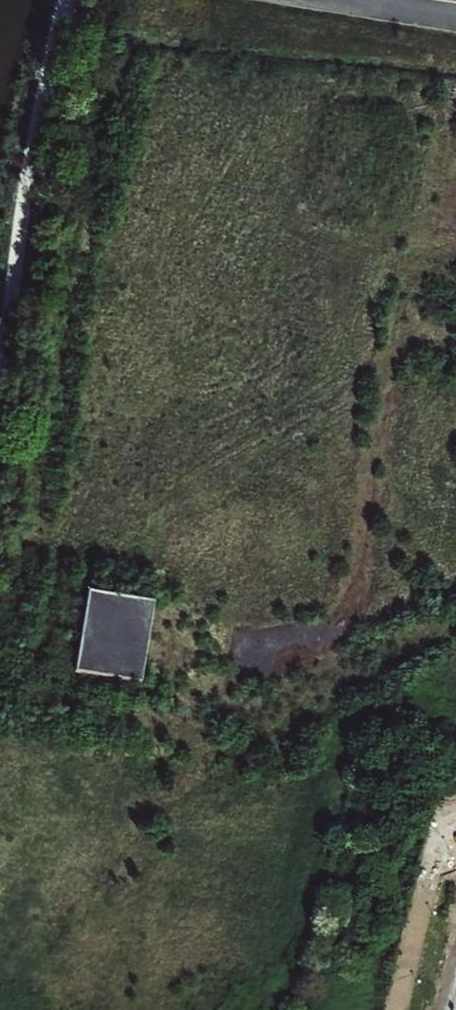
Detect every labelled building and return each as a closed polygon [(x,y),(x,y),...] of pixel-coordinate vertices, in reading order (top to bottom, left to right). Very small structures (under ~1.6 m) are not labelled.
[(88,593),(73,672),(137,684),(152,605),(88,593)]
